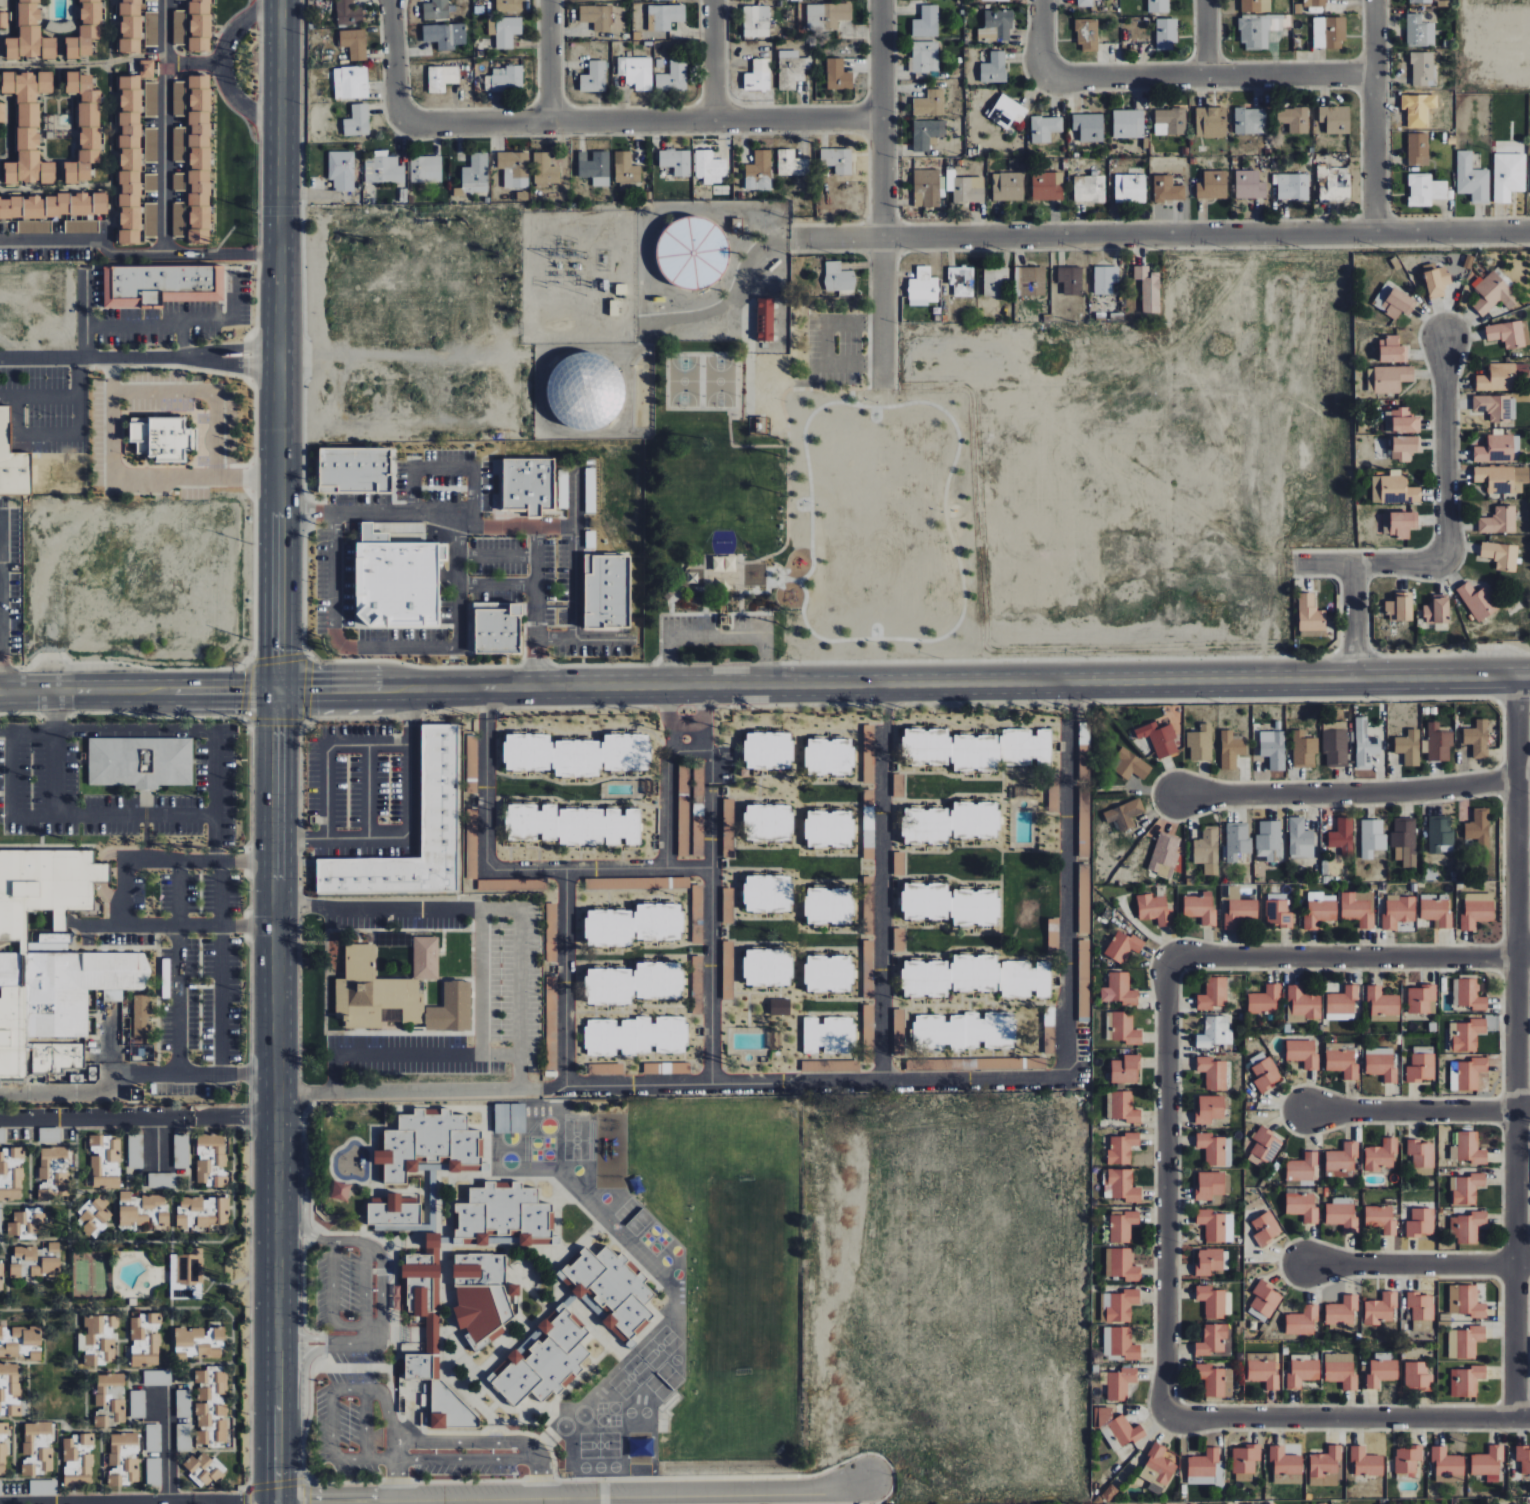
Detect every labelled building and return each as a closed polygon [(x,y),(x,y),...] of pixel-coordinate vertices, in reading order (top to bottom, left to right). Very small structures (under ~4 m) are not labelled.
[(18,38),(4,38),(4,58),(55,58),(55,37),(40,38),(40,25),(39,25),(38,0),(18,0),(18,38)] [(100,0),(79,0),(79,2),(80,2),(80,38),(64,38),(64,58),(90,58),(90,38),(100,38),(100,0)] [(119,53),(140,53),(140,0),(119,0),(119,53)] [(209,0),(188,0),(188,51),(209,51),(209,0)] [(362,25),(361,7),(353,8),(352,0),(336,0),(336,25),(362,25)] [(448,0),(431,0),(431,3),(423,3),(423,20),(448,19),(448,0)] [(495,12),(522,12),(521,0),(495,0),(495,12)] [(1148,13),(1169,12),(1169,0),(1148,0),(1148,13)] [(1241,12),(1271,12),(1271,0),(1241,0),(1241,12)] [(807,4),(808,30),(838,30),(838,21),(852,20),(852,3),(807,4)] [(611,6),(579,5),(579,22),(594,22),(594,31),(611,32),(611,6)] [(685,6),(648,5),(648,15),(654,15),(654,31),(671,31),(671,22),(685,22),(685,6)] [(938,36),(939,5),(922,5),(921,19),(912,19),(912,36),(938,36)] [(769,6),(743,6),(743,37),(769,37),(769,6)] [(173,45),(185,44),(185,10),(173,10),(173,45)] [(984,29),(978,29),(978,41),(1012,42),(1012,10),(985,10),(984,29)] [(1407,45),(1435,45),(1435,23),(1422,23),(1422,14),(1406,14),(1407,45)] [(522,17),(488,18),(488,35),(495,34),(496,49),(513,49),(513,34),(522,34),(522,17)] [(1314,48),(1345,48),(1345,17),(1314,17),(1314,48)] [(1155,19),(1156,51),(1177,50),(1177,18),(1155,19)] [(1078,52),(1098,51),(1097,19),(1077,20),(1078,52)] [(422,25),(423,42),(438,42),(438,51),(455,51),(454,45),(465,45),(465,24),(422,25)] [(339,30),(339,48),(349,47),(350,61),(366,60),(365,30),(339,30)] [(939,41),(913,41),(913,58),(909,58),(909,72),(939,72),(939,41)] [(779,90),(796,90),(796,81),(805,81),(805,71),(813,72),(813,58),(799,58),(799,51),(780,50),(779,90)] [(980,63),(980,83),(1006,82),(1005,51),(990,51),(990,63),(980,63)] [(1412,86),(1434,85),(1433,51),(1411,52),(1412,86)] [(744,90),(770,90),(770,58),(753,59),(753,73),(744,73),(744,90)] [(827,90),(853,89),(853,72),(844,73),(843,58),(826,58),(827,90)] [(652,90),(651,59),(619,60),(619,75),(626,75),(626,84),(635,84),(635,91),(652,90)] [(656,92),(687,91),(686,59),(669,59),(670,73),(655,74),(656,92)] [(154,78),(154,60),(140,60),(140,78),(154,78)] [(580,92),(606,91),(605,60),(589,60),(589,74),(579,75),(580,92)] [(428,93),(445,93),(445,84),(459,84),(459,66),(428,67),(428,93)] [(334,98),(368,97),(367,67),(334,68),(334,98)] [(522,67),(492,67),(492,76),(485,75),(484,90),(522,91),(522,67)] [(16,93),(16,163),(3,163),(3,183),(53,183),(53,163),(37,163),(37,93),(52,93),(51,72),(1,72),(1,93),(16,93)] [(100,163),(99,90),(91,90),(91,73),(65,73),(65,94),(78,94),(78,162),(63,162),(63,182),(90,182),(90,163),(100,163)] [(208,75),(188,75),(189,244),(209,244),(208,75)] [(140,244),(140,76),(119,76),(119,125),(119,244),(140,244)] [(158,82),(145,83),(146,116),(159,116),(158,82)] [(185,82),(173,82),(173,116),(185,116),(185,82)] [(913,115),(944,115),(944,89),(928,89),(928,98),(913,99),(913,115)] [(1020,124),(1028,110),(1002,94),(987,117),(1007,129),(1012,120),(1020,124)] [(368,103),(351,104),(351,119),(343,119),(343,136),(369,135),(368,103)] [(1318,107),(1319,123),(1326,123),(1326,135),(1350,134),(1349,106),(1318,107)] [(1195,108),(1196,138),(1226,138),(1225,107),(1195,108)] [(1266,109),(1235,108),(1234,134),(1265,134),(1266,109)] [(1277,108),(1277,124),(1289,124),(1289,134),(1308,134),(1308,108),(1277,108)] [(1186,135),(1186,109),(1155,109),(1155,135),(1186,135)] [(1113,138),(1144,138),(1143,110),(1113,110),(1113,138)] [(1103,114),(1072,115),(1072,131),(1079,130),(1080,142),(1104,142),(1103,114)] [(1062,132),(1062,117),(1031,117),(1032,143),(1051,142),(1050,132),(1062,132)] [(913,151),(930,152),(930,137),(942,137),(943,121),(914,120),(913,151)] [(173,161),(185,162),(186,127),(173,127),(173,161)] [(1408,166),(1429,165),(1428,133),(1408,133),(1408,166)] [(851,174),(851,148),(820,149),(820,166),(834,166),(834,174),(851,174)] [(777,149),(778,176),(809,175),(809,158),(795,159),(795,149),(777,149)] [(659,167),(673,167),(673,177),(690,176),(690,150),(659,151),(659,167)] [(725,159),(713,159),(713,150),(695,151),(695,178),(704,178),(704,184),(725,183),(725,159)] [(771,150),(755,150),(754,165),(745,164),(745,175),(771,175),(771,150)] [(354,191),(354,151),(328,151),(328,180),(333,180),(333,191),(354,191)] [(365,183),(406,182),(406,165),(398,166),(398,156),(388,157),(387,151),(376,151),(376,158),(365,158),(365,183)] [(609,151),(593,152),(593,161),(587,161),(586,151),(578,152),(579,177),(593,177),(593,186),(610,186),(609,151)] [(615,183),(641,183),(640,165),(631,166),(631,151),(615,152),(615,183)] [(1457,194),(1472,193),(1472,204),(1490,203),(1490,170),(1472,170),(1472,151),(1457,151),(1457,194)] [(504,188),(528,188),(529,153),(497,152),(497,168),(504,169),(504,188)] [(534,152),(534,187),(547,187),(547,183),(560,183),(560,167),(550,166),(550,153),(534,152)] [(1494,203),(1511,203),(1511,192),(1526,192),(1526,154),(1494,154),(1494,203)] [(411,157),(411,184),(442,183),(442,156),(411,157)] [(1318,200),(1349,201),(1350,168),(1318,168),(1318,200)] [(939,169),(913,170),(914,207),(940,207),(939,169)] [(955,177),(955,170),(946,170),(947,192),(953,192),(953,203),(984,203),(984,177),(955,177)] [(1227,198),(1227,170),(1204,171),(1204,183),(1196,183),(1196,199),(1227,198)] [(1235,198),(1266,198),(1266,182),(1259,182),(1259,170),(1235,170),(1235,198)] [(1032,200),(1063,200),(1062,172),(1032,173),(1032,200)] [(993,201),(1023,201),(1023,173),(992,173),(993,201)] [(145,191),(158,191),(158,174),(145,174),(145,191)] [(173,191),(186,191),(186,174),(173,174),(173,191)] [(1145,174),(1122,175),(1122,186),(1115,187),(1115,203),(1146,203),(1145,174)] [(1309,174),(1278,174),(1277,199),(1308,200),(1309,174)] [(1431,174),(1408,174),(1409,207),(1432,206),(1431,199),(1448,199),(1448,181),(1432,181),(1431,174)] [(1172,175),(1153,175),(1154,201),(1185,200),(1184,185),(1173,185),(1172,175)] [(1074,202),(1105,202),(1105,176),(1074,176),(1074,202)] [(106,196),(0,196),(0,217),(106,217),(106,196)] [(145,238),(158,238),(158,203),(145,203),(145,238)] [(184,237),(185,203),(173,203),(172,237),(184,237)] [(659,235),(654,265),(671,285),(698,289),(703,285),(707,286),(722,273),(727,242),(709,221),(680,217),(659,235)] [(64,221),(64,233),(98,233),(98,221),(64,221)] [(841,262),(825,261),(825,290),(855,291),(855,271),(841,271),(841,262)] [(223,265),(102,267),(103,309),(161,308),(161,301),(223,300),(223,265)] [(908,301),(939,300),(938,277),(931,278),(930,266),(917,266),(917,279),(908,279),(908,301)] [(1113,295),(1113,282),(1119,282),(1119,266),(1095,266),(1095,295),(1113,295)] [(1160,313),(1160,273),(1149,273),(1149,266),(1133,266),(1133,280),(1142,280),(1142,313),(1160,313)] [(1446,295),(1443,286),(1450,284),(1445,266),(1422,273),(1430,300),(1446,295)] [(973,297),(973,267),(948,267),(948,285),(954,285),(954,296),(973,297)] [(1046,267),(1015,267),(1014,295),(1045,296),(1046,267)] [(1082,267),(1057,267),(1058,283),(1064,283),(1064,295),(1082,295),(1082,267)] [(984,296),(1008,296),(1007,268),(984,268),(984,296)] [(1471,307),(1483,317),(1499,300),(1510,310),(1521,298),(1492,271),(1483,280),(1479,276),(1470,286),(1481,296),(1471,307)] [(1372,305),(1396,319),(1401,312),(1408,316),(1417,302),(1385,283),(1372,305)] [(773,298),(756,298),(757,342),(773,341),(773,298)] [(1505,350),(1526,347),(1522,320),(1484,326),(1487,342),(1504,339),(1505,350)] [(1407,362),(1408,346),(1399,345),(1399,337),(1379,337),(1378,362),(1407,362)] [(630,375),(567,345),(536,407),(599,438),(630,375)] [(1529,364),(1490,363),(1490,375),(1476,375),(1476,391),(1517,391),(1517,376),(1529,376),(1529,364)] [(1413,367),(1373,367),(1374,393),(1400,393),(1400,382),(1414,382),(1413,367)] [(1473,396),(1473,411),(1489,412),(1489,421),(1515,421),(1516,397),(1473,396)] [(30,495),(30,453),(9,453),(10,407),(0,407),(0,495),(30,495)] [(1419,433),(1420,417),(1410,417),(1410,409),(1391,408),(1391,432),(1419,433)] [(183,418),(127,418),(128,442),(135,442),(135,454),(153,454),(153,462),(183,462),(183,450),(195,450),(195,429),(183,429),(183,418)] [(1473,462),(1519,463),(1520,435),(1488,435),(1487,447),(1474,446),(1473,462)] [(1420,453),(1421,437),(1392,436),(1391,461),(1412,461),(1412,453),(1420,453)] [(317,493),(390,492),(389,447),(317,448),(317,493)] [(551,508),(551,458),(501,458),(501,508),(527,508),(527,518),(540,518),(540,508),(551,508)] [(1529,483),(1529,467),(1474,466),(1474,482),(1488,483),(1488,494),(1515,494),(1515,483),(1529,483)] [(1421,503),(1421,487),(1407,487),(1407,475),(1372,476),(1372,504),(1421,503)] [(1516,506),(1494,506),(1494,518),(1479,517),(1479,533),(1515,533),(1516,506)] [(1417,512),(1383,513),(1383,535),(1398,535),(1398,539),(1409,539),(1409,529),(1418,529),(1417,512)] [(388,543),(388,528),(385,528),(385,523),(360,523),(360,543),(353,543),(353,619),(364,619),(364,627),(437,627),(437,560),(444,560),(444,543),(388,543)] [(1480,558),(1496,560),(1495,570),(1516,573),(1518,546),(1481,542),(1480,558)] [(628,630),(581,629),(582,554),(629,555),(628,630)] [(712,571),(735,572),(735,557),(713,557),(712,571)] [(1486,587),(1475,593),(1469,582),(1457,588),(1476,622),(1498,610),(1486,587)] [(1299,631),(1326,631),(1326,611),(1315,611),(1315,593),(1298,593),(1299,631)] [(1387,601),(1387,621),(1412,621),(1411,593),(1395,593),(1395,601),(1387,601)] [(1448,624),(1448,595),(1433,595),(1433,605),(1424,605),(1424,624),(1448,624)] [(519,654),(518,603),(473,604),(473,654),(519,654)] [(1356,769),(1372,769),(1372,755),(1380,755),(1380,738),(1368,738),(1367,717),(1355,717),(1356,769)] [(1463,745),(1472,744),(1473,759),(1488,759),(1487,719),(1476,719),(1476,728),(1463,728),(1463,745)] [(1133,730),(1137,740),(1149,736),(1158,760),(1180,752),(1170,724),(1158,728),(1156,722),(1133,730)] [(1348,767),(1347,722),(1323,723),(1324,767),(1348,767)] [(1452,761),(1451,727),(1439,727),(1439,722),(1427,722),(1428,740),(1422,740),(1422,753),(1428,753),(1429,762),(1452,761)] [(1089,858),(1091,724),(1080,724),(1078,858),(1089,858)] [(1186,732),(1187,749),(1190,749),(1191,761),(1212,760),(1211,724),(1199,724),(1199,732),(1186,732)] [(315,859),(315,894),(457,894),(456,725),(420,725),(420,858),(315,859)] [(863,725),(864,784),(874,784),(874,725),(863,725)] [(1404,767),(1419,766),(1419,729),(1407,729),(1408,737),(1394,737),(1395,754),(1404,753),(1404,767)] [(998,771),(998,736),(948,736),(948,730),(902,730),(902,765),(950,764),(950,772),(998,771)] [(1051,730),(1034,730),(1002,730),(1002,765),(1034,765),(1034,766),(1052,766),(1051,730)] [(1293,731),(1294,767),(1315,767),(1315,754),(1319,754),(1318,738),(1305,739),(1304,730),(1293,731)] [(1221,769),(1237,769),(1236,756),(1247,755),(1246,738),(1232,739),(1232,731),(1220,731),(1221,769)] [(1269,771),(1285,770),(1284,731),(1260,732),(1260,757),(1269,756),(1269,771)] [(744,734),(744,769),(792,769),(792,734),(744,734)] [(477,778),(476,735),(466,735),(467,779),(477,778)] [(649,735),(600,735),(600,741),(549,742),(549,735),(503,735),(503,771),(551,771),(551,777),(601,777),(601,771),(649,771),(649,735)] [(88,785),(134,786),(134,790),(159,791),(159,785),(191,786),(192,739),(88,737),(88,785)] [(853,740),(805,739),(805,774),(852,775),(853,740)] [(1153,766),(1117,745),(1108,761),(1117,767),(1113,773),(1127,782),(1132,773),(1144,780),(1153,766)] [(694,856),(704,856),(703,763),(693,763),(694,856)] [(678,856),(689,856),(689,767),(678,767),(678,856)] [(893,797),(904,797),(904,774),(893,774),(893,797)] [(1059,812),(1059,778),(1048,779),(1048,812),(1059,812)] [(863,860),(874,860),(874,789),(863,789),(863,860)] [(1102,813),(1107,825),(1113,823),(1117,834),(1135,826),(1132,818),(1146,812),(1140,798),(1102,813)] [(724,858),(734,858),(733,799),(722,799),(724,858)] [(502,839),(538,843),(538,840),(558,842),(621,848),(622,844),(638,846),(642,811),(623,808),(622,813),(557,806),(539,804),(538,807),(506,803),(502,839)] [(901,809),(902,845),(950,845),(950,838),(999,838),(998,803),(950,804),(950,809),(901,809)] [(790,841),(791,807),(744,805),(743,839),(790,841)] [(1489,808),(1474,809),(1474,823),(1464,823),(1465,839),(1478,839),(1478,849),(1490,849),(1489,808)] [(467,879),(478,879),(476,809),(465,809),(467,879)] [(853,812),(805,812),(805,847),(852,848),(853,812)] [(1429,817),(1430,853),(1455,853),(1454,829),(1451,829),(1450,816),(1429,817)] [(1314,831),(1304,831),(1304,818),(1290,817),(1289,857),(1313,858),(1314,831)] [(1328,832),(1328,848),(1341,847),(1341,853),(1354,853),(1353,817),(1337,818),(1338,832),(1328,832)] [(1417,868),(1415,818),(1394,819),(1395,831),(1391,831),(1391,847),(1395,847),(1395,860),(1403,860),(1403,868),(1417,868)] [(1383,820),(1361,820),(1362,859),(1373,859),(1373,850),(1387,849),(1387,834),(1383,834),(1383,820)] [(1281,821),(1260,822),(1260,834),(1256,834),(1256,856),(1267,856),(1267,862),(1281,862),(1281,821)] [(1227,863),(1238,863),(1238,854),(1250,854),(1249,823),(1226,823),(1227,863)] [(1194,864),(1204,864),(1204,875),(1219,875),(1218,827),(1203,827),(1203,840),(1193,840),(1194,864)] [(1147,871),(1171,878),(1183,839),(1160,832),(1147,871)] [(904,876),(904,853),(893,853),(893,876),(904,876)] [(13,1075),(28,1027),(32,1038),(88,1037),(87,990),(103,990),(103,1002),(148,985),(147,952),(26,955),(25,911),(52,910),(52,931),(66,931),(110,864),(93,865),(93,858),(0,860),(0,1075),(13,1075)] [(1079,934),(1090,934),(1089,864),(1078,864),(1079,934)] [(790,876),(743,877),(744,913),(791,912),(790,876)] [(873,876),(863,877),(863,936),(874,936),(873,876)] [(690,878),(585,878),(585,889),(690,889),(690,878)] [(478,891),(514,890),(514,879),(478,880),(478,891)] [(701,885),(692,885),(692,926),(702,926),(701,885)] [(997,890),(950,891),(950,885),(901,885),(901,920),(950,920),(950,926),(997,925),(997,890)] [(1229,914),(1225,914),(1225,930),(1240,930),(1240,921),(1258,921),(1258,900),(1240,900),(1240,886),(1229,886),(1229,914)] [(722,924),(733,924),(733,889),(722,888),(722,924)] [(804,889),(804,925),(851,925),(852,889),(804,889)] [(1212,910),(1212,891),(1202,892),(1203,896),(1183,897),(1184,917),(1202,917),(1202,927),(1216,926),(1216,910),(1212,910)] [(1337,921),(1337,901),(1323,901),(1323,893),(1312,893),(1312,900),(1308,900),(1308,912),(1304,912),(1304,930),(1319,930),(1319,921),(1337,921)] [(1342,893),(1341,919),(1359,920),(1359,929),(1374,929),(1374,893),(1342,893)] [(1494,893),(1465,894),(1465,914),(1461,914),(1461,931),(1476,931),(1476,922),(1494,921),(1494,893)] [(1158,927),(1172,927),(1171,910),(1167,910),(1166,897),(1153,897),(1153,894),(1137,895),(1138,920),(1157,919),(1158,927)] [(1416,896),(1387,896),(1387,914),(1382,914),(1382,930),(1397,930),(1397,922),(1416,922),(1416,896)] [(1452,929),(1452,913),(1448,913),(1448,897),(1421,896),(1420,920),(1439,920),(1439,928),(1452,929)] [(1266,901),(1266,927),(1293,927),(1293,913),(1288,913),(1288,900),(1266,901)] [(557,904),(546,903),(546,962),(556,962),(557,904)] [(681,942),(681,905),(633,905),(633,911),(585,911),(584,946),(633,946),(633,941),(681,942)] [(1059,919),(1048,919),(1048,951),(1059,952),(1059,919)] [(904,929),(893,929),(894,952),(905,952),(904,929)] [(1130,949),(1139,954),(1145,943),(1117,929),(1105,955),(1123,964),(1130,949)] [(344,944),(344,979),(335,979),(335,1020),(344,1020),(344,1029),(380,1029),(380,1009),(402,1009),(402,1024),(421,1024),(421,979),(438,979),(438,937),(414,937),(413,979),(375,979),(375,945),(344,944)] [(1090,1023),(1089,940),(1078,940),(1079,1023),(1090,1023)] [(863,999),(874,999),(873,941),(862,941),(863,999)] [(733,942),(723,942),(722,993),(733,993),(733,942)] [(743,986),(791,986),(790,950),(743,951),(743,986)] [(1051,962),(999,962),(999,956),(949,956),(949,962),(901,962),(901,997),(950,997),(950,992),(999,992),(999,998),(1031,998),(1031,989),(1036,989),(1036,998),(1051,998),(1051,962)] [(692,957),(692,981),(701,981),(702,957),(692,957)] [(851,957),(804,957),(804,991),(851,991),(851,957)] [(681,964),(635,964),(635,970),(585,969),(584,1003),(629,1003),(629,998),(681,999),(681,964)] [(1129,972),(1109,972),(1109,987),(1101,988),(1101,1002),(1123,1002),(1123,1006),(1139,1006),(1139,990),(1129,990),(1129,972)] [(547,977),(545,1071),(556,1071),(558,977),(547,977)] [(1205,995),(1197,994),(1197,1011),(1214,1011),(1215,1006),(1226,1007),(1227,978),(1206,977),(1205,995)] [(1478,979),(1453,979),(1453,1008),(1487,1009),(1487,997),(1478,997),(1478,979)] [(443,1007),(425,1007),(424,1031),(470,1031),(471,982),(444,981),(443,1007)] [(1281,984),(1266,984),(1266,993),(1248,993),(1247,1013),(1276,1013),(1276,1000),(1281,1000),(1281,984)] [(1322,1018),(1321,994),(1303,994),(1303,985),(1288,985),(1288,1002),(1292,1002),(1292,1018),(1322,1018)] [(1355,1020),(1356,985),(1345,985),(1344,994),(1327,993),(1326,1020),(1355,1020)] [(1436,985),(1420,985),(1420,988),(1408,988),(1408,1014),(1436,1015),(1436,985)] [(1400,1016),(1400,995),(1381,995),(1381,986),(1367,986),(1367,1000),(1371,1000),(1371,1016),(1400,1016)] [(133,995),(132,1044),(149,1044),(150,995),(133,995)] [(790,1016),(789,999),(770,999),(770,1016),(790,1016)] [(863,1045),(873,1045),(874,1005),(863,1005),(863,1045)] [(400,1010),(380,1010),(381,1022),(401,1022),(400,1010)] [(1142,1044),(1142,1030),(1133,1030),(1133,1013),(1112,1012),(1112,1043),(1142,1044)] [(912,1050),(982,1049),(982,1048),(1015,1047),(1014,1013),(982,1013),(982,1014),(947,1015),(947,1016),(912,1016),(912,1050)] [(1205,1017),(1205,1035),(1196,1035),(1196,1046),(1232,1046),(1233,1029),(1228,1029),(1228,1017),(1205,1017)] [(585,1020),(585,1056),(619,1056),(636,1056),(636,1053),(653,1053),(653,1052),(686,1052),(686,1018),(656,1018),(656,1020),(619,1020),(585,1020)] [(804,1054),(821,1054),(821,1053),(855,1053),(855,1018),(821,1018),(803,1018),(804,1054)] [(1487,1034),(1486,1019),(1470,1019),(1470,1023),(1451,1023),(1452,1053),(1478,1052),(1477,1035),(1487,1034)] [(1055,1054),(1054,1025),(1046,1026),(1046,1022),(1044,1022),(1045,1054),(1055,1054)] [(904,1027),(894,1028),(894,1052),(905,1051),(904,1027)] [(1304,1070),(1319,1071),(1319,1053),(1314,1053),(1315,1041),(1286,1040),(1286,1061),(1304,1061),(1304,1070)] [(1326,1071),(1344,1071),(1344,1081),(1359,1080),(1359,1064),(1354,1064),(1354,1043),(1326,1044),(1326,1071)] [(1397,1084),(1397,1067),(1393,1067),(1393,1048),(1366,1048),(1365,1074),(1384,1075),(1384,1084),(1397,1084)] [(1412,1067),(1407,1066),(1406,1083),(1422,1083),(1422,1080),(1434,1080),(1435,1055),(1412,1054),(1412,1067)] [(1111,1083),(1139,1084),(1139,1055),(1124,1055),(1124,1061),(1111,1061),(1111,1083)] [(1205,1090),(1226,1091),(1227,1062),(1213,1062),(1213,1057),(1197,1057),(1196,1072),(1206,1073),(1205,1090)] [(963,1059),(963,1064),(969,1064),(969,1070),(1043,1068),(1043,1058),(963,1059)] [(1254,1081),(1260,1093),(1282,1082),(1271,1058),(1251,1067),(1257,1080),(1254,1081)] [(1450,1091),(1478,1091),(1478,1072),(1488,1072),(1488,1058),(1471,1058),(1471,1062),(1451,1062),(1450,1091)] [(960,1070),(960,1060),(924,1059),(923,1069),(960,1070)] [(644,1074),(690,1073),(690,1062),(643,1064),(644,1074)] [(1107,1119),(1126,1119),(1126,1124),(1141,1123),(1141,1110),(1132,1110),(1132,1092),(1107,1092),(1107,1119)] [(1211,1124),(1211,1119),(1224,1119),(1224,1096),(1198,1096),(1199,1109),(1195,1109),(1195,1124),(1211,1124)] [(525,1103),(494,1103),(494,1133),(526,1132),(525,1103)] [(482,1171),(481,1129),(467,1130),(467,1113),(451,1114),(450,1108),(413,1108),(413,1113),(397,1113),(397,1129),(382,1130),(382,1150),(372,1150),(372,1163),(383,1163),(383,1183),(406,1183),(405,1171),(435,1170),(435,1162),(439,1162),(439,1157),(447,1157),(448,1171),(482,1171)] [(1247,1159),(1267,1170),(1284,1140),(1259,1126),(1252,1138),(1257,1141),(1247,1159)] [(1487,1164),(1487,1150),(1478,1150),(1478,1132),(1458,1131),(1458,1147),(1450,1147),(1450,1160),(1470,1160),(1470,1164),(1487,1164)] [(1131,1147),(1140,1146),(1140,1133),(1124,1133),(1124,1137),(1109,1137),(1109,1164),(1131,1164),(1131,1147)] [(1213,1133),(1196,1134),(1196,1148),(1205,1147),(1206,1166),(1232,1165),(1231,1137),(1213,1138),(1213,1133)] [(120,1188),(120,1139),(110,1139),(110,1134),(89,1134),(89,1154),(91,1154),(91,1188),(120,1188)] [(188,1134),(173,1134),(174,1168),(189,1168),(188,1134)] [(225,1134),(197,1134),(196,1185),(226,1185),(226,1168),(225,1168),(225,1134)] [(1365,1147),(1365,1171),(1380,1171),(1380,1167),(1393,1167),(1394,1156),(1397,1156),(1398,1137),(1383,1137),(1383,1147),(1365,1147)] [(1433,1142),(1421,1143),(1421,1139),(1407,1139),(1408,1155),(1413,1155),(1413,1168),(1434,1167),(1433,1142)] [(1326,1151),(1326,1175),(1356,1175),(1356,1141),(1343,1141),(1343,1151),(1326,1151)] [(67,1147),(40,1147),(39,1179),(50,1179),(50,1166),(58,1166),(58,1161),(67,1161),(67,1147)] [(8,1175),(8,1158),(22,1158),(22,1149),(0,1149),(0,1175),(8,1175)] [(1286,1180),(1318,1180),(1318,1151),(1305,1151),(1305,1160),(1287,1160),(1286,1180)] [(12,1188),(4,1188),(5,1199),(22,1198),(21,1167),(12,1168),(12,1188)] [(68,1195),(68,1173),(54,1172),(53,1186),(58,1186),(58,1195),(68,1195)] [(1224,1172),(1197,1172),(1196,1200),(1211,1200),(1211,1194),(1224,1194),(1224,1172)] [(176,1173),(148,1173),(148,1189),(176,1189),(176,1173)] [(1486,1173),(1471,1173),(1471,1177),(1452,1177),(1452,1204),(1476,1204),(1476,1186),(1486,1186),(1486,1173)] [(348,1201),(350,1183),(333,1181),(331,1198),(348,1201)] [(454,1245),(487,1244),(487,1231),(496,1231),(496,1234),(509,1234),(509,1230),(518,1230),(518,1244),(559,1244),(559,1239),(553,1239),(553,1215),(551,1215),(551,1203),(538,1203),(538,1187),(522,1187),(522,1181),(483,1181),(483,1187),(468,1187),(468,1202),(454,1202),(454,1245)] [(39,1199),(51,1199),(50,1188),(39,1188),(39,1199)] [(120,1201),(130,1201),(130,1192),(120,1192),(120,1201)] [(366,1203),(366,1225),(420,1224),(420,1199),(400,1199),(400,1192),(386,1192),(386,1203),(366,1203)] [(1318,1223),(1318,1206),(1314,1206),(1314,1194),(1286,1193),(1286,1214),(1304,1214),(1304,1223),(1318,1223)] [(75,1221),(93,1240),(107,1226),(104,1223),(111,1215),(104,1208),(108,1204),(99,1194),(90,1203),(97,1210),(93,1214),(88,1209),(75,1221)] [(164,1195),(142,1195),(142,1208),(164,1208),(164,1195)] [(228,1197),(177,1198),(178,1228),(193,1228),(193,1226),(229,1225),(228,1197)] [(1325,1203),(1326,1224),(1343,1224),(1343,1234),(1358,1233),(1358,1216),(1353,1216),(1353,1197),(1332,1198),(1332,1203),(1325,1203)] [(118,1206),(119,1225),(149,1224),(149,1214),(137,1214),(137,1205),(118,1206)] [(1365,1206),(1365,1227),(1383,1226),(1384,1236),(1395,1235),(1394,1206),(1365,1206)] [(43,1207),(24,1208),(24,1211),(12,1212),(13,1222),(6,1222),(7,1235),(19,1235),(19,1239),(36,1238),(36,1232),(43,1231),(43,1207)] [(1434,1207),(1411,1208),(1411,1221),(1406,1221),(1406,1237),(1415,1237),(1415,1235),(1434,1234),(1434,1207)] [(1233,1214),(1212,1214),(1212,1209),(1196,1210),(1196,1224),(1205,1224),(1205,1242),(1234,1242),(1233,1214)] [(1253,1235),(1260,1247),(1283,1233),(1269,1210),(1251,1221),(1257,1232),(1253,1235)] [(1110,1242),(1130,1243),(1131,1225),(1139,1225),(1139,1211),(1123,1211),(1123,1215),(1110,1215),(1110,1242)] [(1487,1226),(1487,1211),(1470,1211),(1470,1216),(1451,1215),(1450,1237),(1458,1237),(1457,1243),(1477,1244),(1478,1226),(1487,1226)] [(168,1212),(157,1212),(158,1223),(169,1223),(168,1212)] [(439,1232),(425,1232),(425,1254),(432,1254),(432,1263),(400,1263),(400,1277),(432,1277),(432,1311),(439,1311),(439,1232)] [(553,1273),(569,1287),(576,1299),(581,1296),(586,1303),(600,1316),(600,1322),(627,1343),(635,1334),(639,1332),(652,1316),(645,1305),(655,1293),(642,1282),(647,1277),(639,1271),(634,1274),(623,1264),(628,1258),(621,1252),(617,1255),(605,1244),(595,1255),(584,1246),(574,1260),(553,1273)] [(28,1277),(28,1265),(38,1265),(37,1246),(11,1247),(11,1277),(28,1277)] [(176,1284),(203,1284),(202,1247),(189,1248),(190,1254),(175,1254),(175,1258),(176,1258),(176,1284)] [(1106,1248),(1106,1276),(1125,1276),(1125,1281),(1141,1281),(1141,1266),(1132,1266),(1132,1249),(1106,1248)] [(1196,1275),(1211,1275),(1211,1270),(1228,1271),(1229,1249),(1197,1249),(1196,1275)] [(504,1253),(452,1254),(453,1278),(456,1290),(456,1306),(451,1307),(458,1328),(465,1328),(465,1334),(469,1347),(481,1347),(481,1342),(504,1334),(500,1322),(512,1318),(504,1291),(504,1253)] [(58,1256),(40,1257),(40,1266),(30,1266),(30,1277),(58,1276),(58,1256)] [(1247,1312),(1268,1323),(1283,1293),(1258,1281),(1252,1293),(1256,1295),(1247,1312)] [(1449,1285),(1449,1314),(1470,1314),(1470,1318),(1486,1317),(1486,1303),(1477,1303),(1477,1284),(1449,1285)] [(1212,1286),(1196,1285),(1196,1300),(1205,1301),(1205,1318),(1225,1318),(1226,1290),(1212,1290),(1212,1286)] [(404,1379),(439,1379),(439,1355),(439,1312),(426,1312),(426,1286),(412,1286),(412,1315),(426,1315),(426,1354),(404,1354),(404,1379)] [(1139,1289),(1124,1289),(1124,1293),(1101,1293),(1101,1314),(1106,1314),(1106,1322),(1131,1322),(1131,1304),(1140,1304),(1139,1289)] [(1364,1325),(1380,1325),(1380,1321),(1393,1321),(1393,1309),(1397,1309),(1397,1291),(1382,1291),(1383,1301),(1364,1301),(1364,1325)] [(1412,1307),(1412,1331),(1433,1330),(1432,1295),(1420,1295),(1420,1292),(1407,1292),(1407,1307),(1412,1307)] [(1325,1304),(1325,1323),(1353,1324),(1353,1311),(1358,1311),(1358,1294),(1343,1294),(1343,1304),(1325,1304)] [(513,1407),(531,1392),(541,1402),(553,1391),(556,1394),(582,1370),(578,1364),(590,1353),(579,1342),(589,1332),(562,1302),(536,1326),(544,1334),(521,1355),(514,1348),(505,1356),(510,1362),(496,1375),(492,1371),(486,1377),(513,1407)] [(1318,1304),(1303,1304),(1303,1314),(1285,1314),(1285,1334),(1314,1334),(1314,1321),(1318,1321),(1318,1304)] [(131,1366),(160,1365),(159,1333),(154,1333),(154,1325),(162,1325),(161,1314),(130,1314),(131,1366)] [(118,1315),(85,1315),(85,1333),(78,1333),(78,1351),(101,1351),(101,1361),(114,1361),(114,1328),(118,1328),(118,1315)] [(1230,1324),(1204,1324),(1204,1343),(1195,1343),(1195,1356),(1211,1356),(1211,1352),(1230,1352),(1230,1324)] [(1449,1330),(1448,1358),(1476,1359),(1476,1342),(1485,1342),(1486,1326),(1469,1325),(1469,1330),(1449,1330)] [(2,1343),(2,1326),(0,1326),(0,1358),(19,1358),(19,1343),(2,1343)] [(41,1345),(41,1327),(12,1327),(12,1338),(22,1338),(22,1346),(41,1345)] [(222,1357),(222,1327),(206,1327),(206,1328),(174,1328),(174,1353),(198,1353),(198,1357),(222,1357)] [(1104,1356),(1124,1355),(1124,1359),(1141,1359),(1141,1345),(1131,1345),(1131,1327),(1104,1327),(1104,1356)] [(1281,1353),(1248,1353),(1248,1381),(1266,1381),(1266,1390),(1278,1390),(1278,1363),(1281,1363),(1281,1353)] [(1342,1390),(1357,1391),(1357,1374),(1353,1374),(1353,1354),(1325,1353),(1324,1381),(1343,1381),(1342,1390)] [(1369,1389),(1379,1389),(1380,1380),(1397,1381),(1398,1360),(1391,1360),(1391,1353),(1370,1353),(1369,1389)] [(97,1365),(97,1354),(84,1354),(85,1366),(97,1365)] [(1286,1389),(1302,1389),(1302,1380),(1319,1380),(1320,1361),(1291,1360),(1291,1373),(1286,1373),(1286,1389)] [(1405,1390),(1433,1389),(1433,1374),(1428,1374),(1427,1361),(1405,1362),(1405,1390)] [(0,1364),(0,1388),(1,1388),(1,1380),(9,1380),(9,1396),(24,1396),(24,1385),(18,1385),(18,1364),(0,1364)] [(1205,1396),(1233,1397),(1233,1368),(1212,1368),(1212,1364),(1196,1364),(1196,1379),(1205,1379),(1205,1396)] [(1451,1397),(1477,1396),(1477,1379),(1486,1379),(1486,1367),(1451,1368),(1451,1397)] [(1137,1383),(1137,1368),(1122,1368),(1122,1372),(1108,1372),(1107,1400),(1127,1401),(1128,1383),(1137,1383)] [(194,1371),(195,1384),(213,1383),(213,1394),(227,1393),(226,1369),(194,1371)] [(143,1385),(170,1386),(170,1371),(144,1370),(143,1385)] [(124,1374),(96,1374),(96,1406),(106,1406),(106,1386),(124,1386),(124,1374)] [(211,1400),(211,1386),(198,1387),(198,1400),(211,1400)] [(131,1418),(146,1418),(146,1390),(131,1391),(131,1418)] [(111,1422),(125,1422),(125,1400),(112,1399),(111,1422)] [(196,1403),(197,1426),(210,1426),(209,1402),(196,1403)] [(227,1416),(227,1404),(215,1404),(215,1415),(227,1416)] [(95,1426),(107,1427),(107,1410),(95,1410),(95,1426)] [(444,1412),(429,1412),(429,1428),(444,1427),(444,1412)] [(1141,1424),(1131,1429),(1124,1415),(1100,1427),(1106,1440),(1115,1435),(1121,1448),(1146,1435),(1141,1424)] [(227,1420),(217,1420),(216,1442),(227,1442),(227,1420)] [(24,1422),(23,1456),(22,1456),(22,1475),(35,1475),(35,1465),(42,1465),(41,1471),(52,1471),(53,1447),(35,1446),(36,1433),(51,1434),(52,1422),(24,1422)] [(208,1430),(196,1431),(197,1444),(209,1444),(208,1430)] [(138,1433),(110,1433),(110,1465),(126,1465),(126,1481),(138,1482),(138,1456),(137,1456),(138,1433)] [(64,1487),(92,1487),(92,1454),(77,1454),(77,1445),(94,1445),(94,1435),(63,1435),(64,1487)] [(1139,1476),(1151,1482),(1147,1489),(1162,1496),(1177,1463),(1163,1457),(1167,1448),(1154,1442),(1139,1476)] [(1233,1448),(1234,1482),(1254,1481),(1254,1461),(1261,1461),(1260,1444),(1244,1444),(1245,1448),(1233,1448)] [(1309,1454),(1310,1486),(1323,1486),(1323,1473),(1338,1472),(1337,1461),(1342,1461),(1341,1444),(1328,1445),(1328,1454),(1309,1454)] [(1503,1444),(1489,1445),(1489,1454),(1471,1454),(1471,1475),(1487,1474),(1487,1482),(1499,1482),(1499,1462),(1503,1462),(1503,1444)] [(1302,1474),(1301,1455),(1285,1455),(1285,1445),(1269,1445),(1270,1463),(1274,1463),(1274,1474),(1302,1474)] [(1383,1476),(1383,1455),(1366,1455),(1366,1446),(1350,1446),(1351,1463),(1354,1463),(1354,1476),(1383,1476)] [(1422,1446),(1395,1447),(1396,1474),(1417,1473),(1416,1461),(1422,1461),(1422,1446)] [(1436,1482),(1466,1481),(1465,1455),(1447,1456),(1446,1446),(1431,1446),(1432,1463),(1436,1463),(1436,1482)] [(1529,1474),(1529,1446),(1516,1446),(1516,1461),(1521,1461),(1521,1474),(1529,1474)] [(1219,1447),(1206,1448),(1206,1456),(1188,1456),(1188,1484),(1215,1484),(1215,1463),(1219,1463),(1219,1447)] [(225,1475),(218,1468),(220,1467),(204,1450),(195,1459),(192,1454),(180,1465),(202,1488),(211,1478),(216,1483),(225,1475)] [(161,1458),(146,1458),(147,1485),(161,1484),(161,1458)] [(122,1475),(108,1474),(107,1486),(121,1486),(122,1475)]
